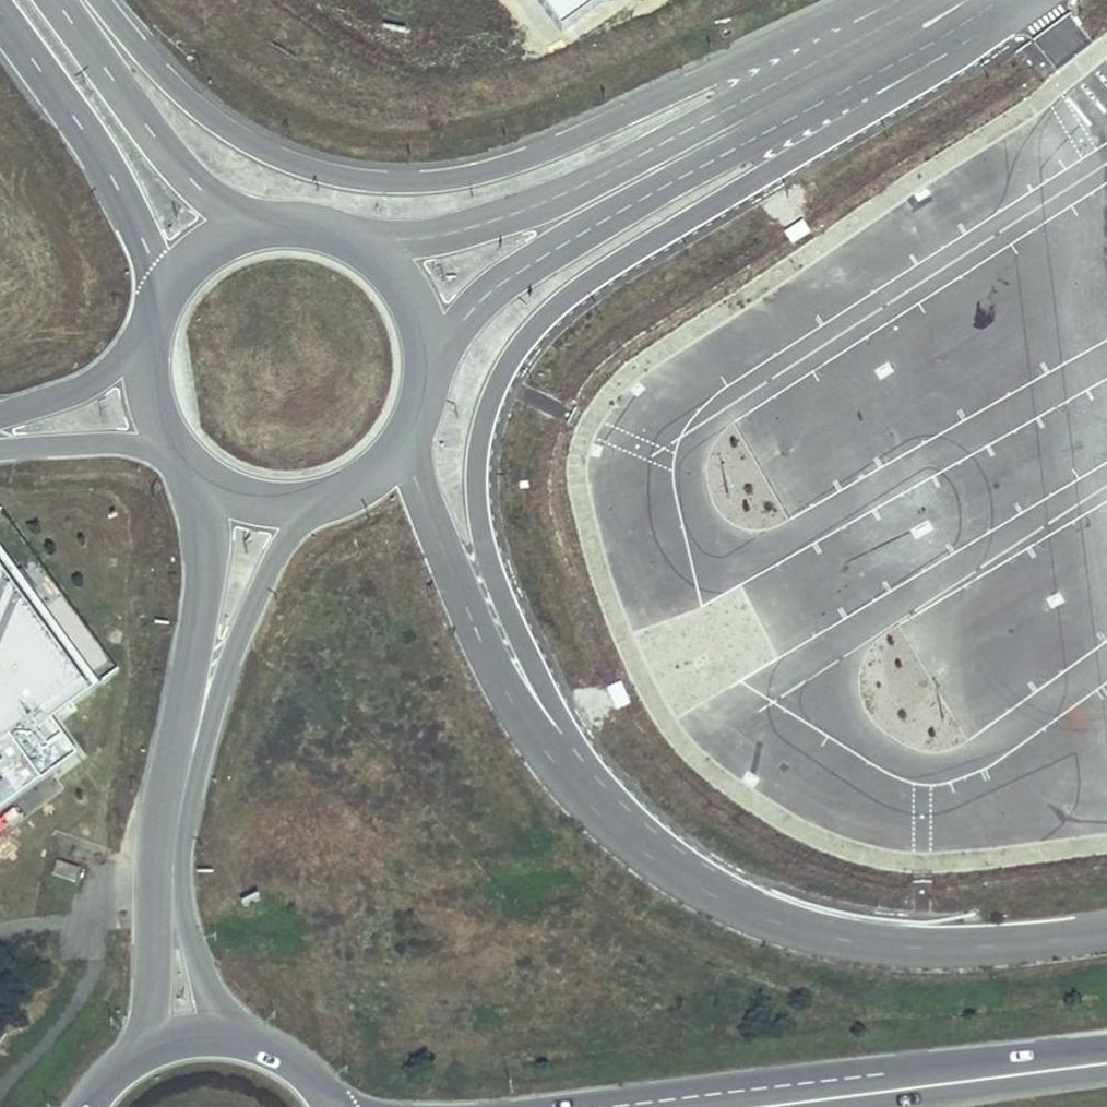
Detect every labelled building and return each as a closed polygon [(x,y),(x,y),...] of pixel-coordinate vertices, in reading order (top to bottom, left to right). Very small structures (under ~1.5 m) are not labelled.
[(558,29),(597,0),(537,0),(558,29)] [(0,556),(0,825),(75,768),(48,732),(102,690),(0,556)] [(62,864),(57,879),(81,887),(86,872),(62,864)]
